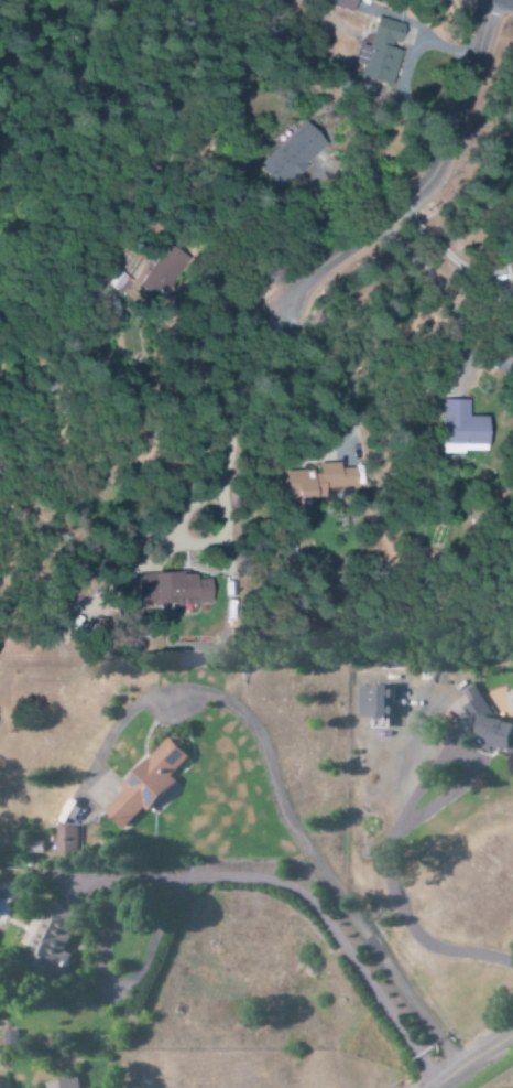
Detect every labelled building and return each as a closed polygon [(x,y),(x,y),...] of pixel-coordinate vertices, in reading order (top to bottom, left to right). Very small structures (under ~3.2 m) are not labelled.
[(326,5),(354,10),(356,0),(327,0),(326,5)] [(401,48),(399,47),(404,24),(377,18),(370,47),(360,44),(355,64),(363,66),(359,83),(391,90),(401,48)] [(259,167),(280,189),(328,143),(306,121),(259,167)] [(470,400),(442,400),(443,453),(490,452),(489,417),(470,417),(470,400)] [(281,501),(327,497),(326,491),(359,489),(357,467),(342,468),(341,462),(317,464),(318,469),(286,472),(287,479),(279,479),(281,501)] [(137,575),(139,607),(213,603),(212,579),(197,580),(197,573),(137,575)] [(361,686),(361,719),(378,718),(378,728),(394,728),(393,686),(361,686)] [(491,712),(477,686),(465,693),(471,704),(465,707),(481,734),(479,739),(485,749),(498,752),(504,748),(512,750),(512,723),(490,718),(491,712)] [(192,758),(174,739),(104,810),(127,833),(179,781),(174,776),(192,758)] [(81,855),(85,830),(62,827),(59,852),(81,855)] [(39,916),(28,945),(37,948),(31,963),(68,976),(76,954),(70,952),(76,937),(73,936),(81,914),(53,905),(48,919),(39,916)] [(80,1079),(52,1083),(53,1087),(81,1087),(80,1079)]
